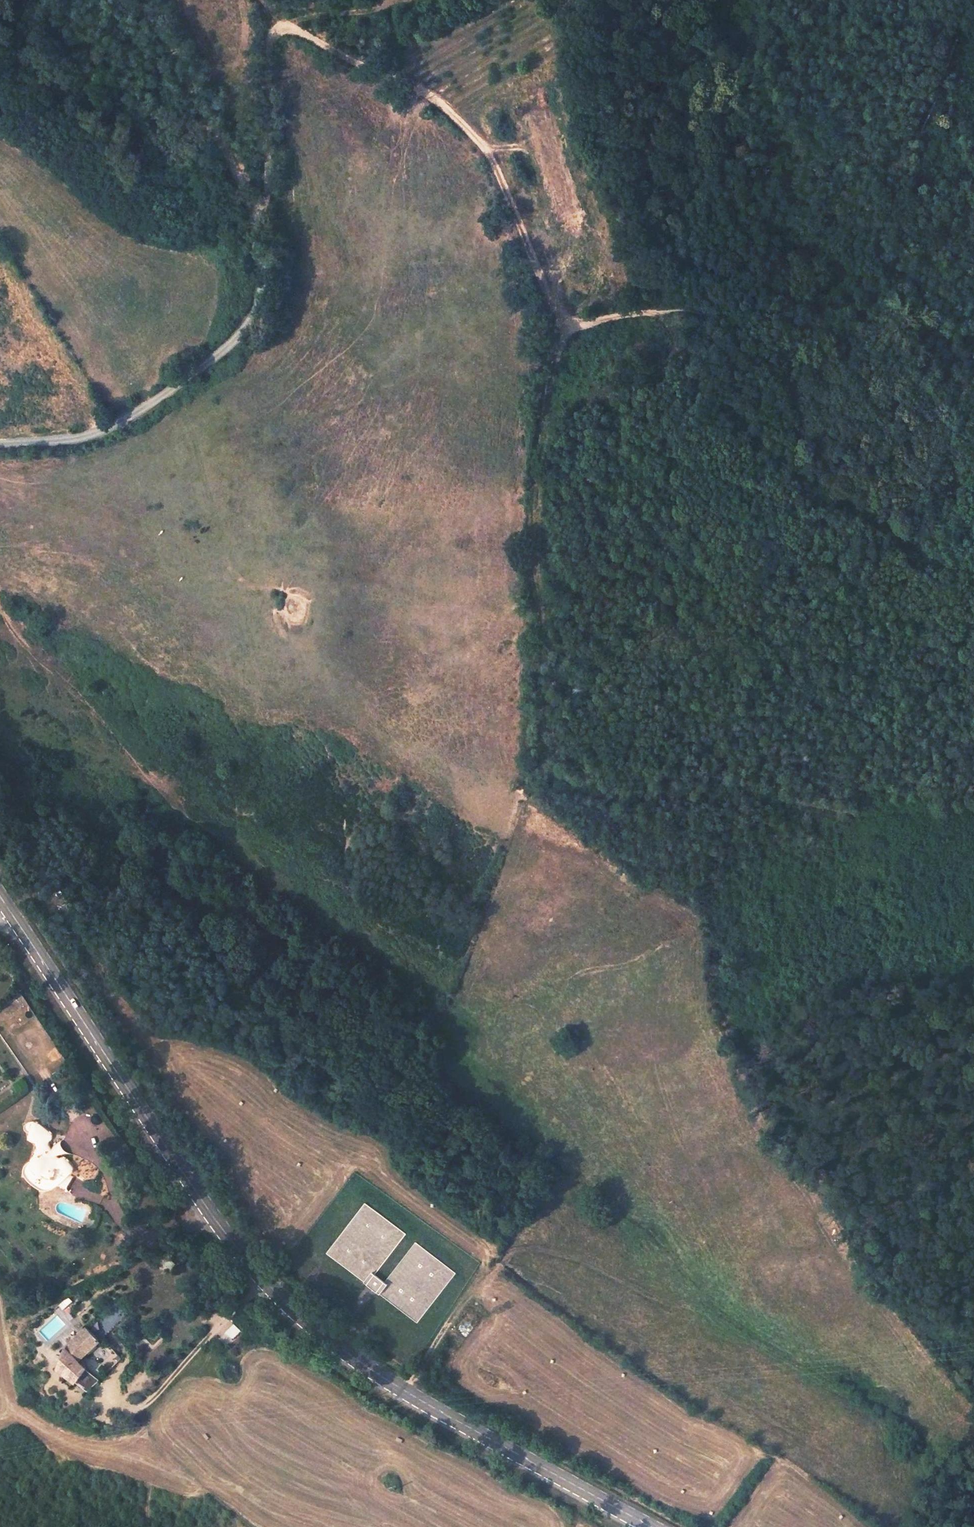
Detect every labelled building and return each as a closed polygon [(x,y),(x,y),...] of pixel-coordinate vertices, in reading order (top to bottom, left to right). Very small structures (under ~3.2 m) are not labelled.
[(42,1121),(41,1122),(38,1131),(45,1141),(46,1143),(72,1184),(74,1184),(78,1172),(82,1171),(84,1168),(82,1161),(75,1156),(71,1155),(66,1152),(62,1149),(60,1147),(61,1138),(60,1134),(59,1133),(56,1128),(51,1124),(46,1120),(44,1120),(42,1121)] [(72,1184),(46,1143),(45,1146),(45,1150),(46,1153),(41,1156),(41,1158),(41,1162),(42,1166),(44,1169),(46,1170),(50,1173),(55,1175),(58,1177),(57,1180),(58,1181),(61,1183),(67,1183),(72,1184)] [(79,1202),(74,1206),(78,1211),(83,1207),(79,1202)] [(374,1296),(403,1256),(360,1225),(324,1275),(418,1344),(455,1292),(415,1263),(384,1304),(374,1296)] [(70,1360),(67,1358),(64,1361),(64,1362),(77,1373),(74,1377),(83,1384),(86,1381),(96,1389),(108,1374),(89,1357),(114,1330),(132,1310),(121,1298),(73,1344),(70,1360)]
